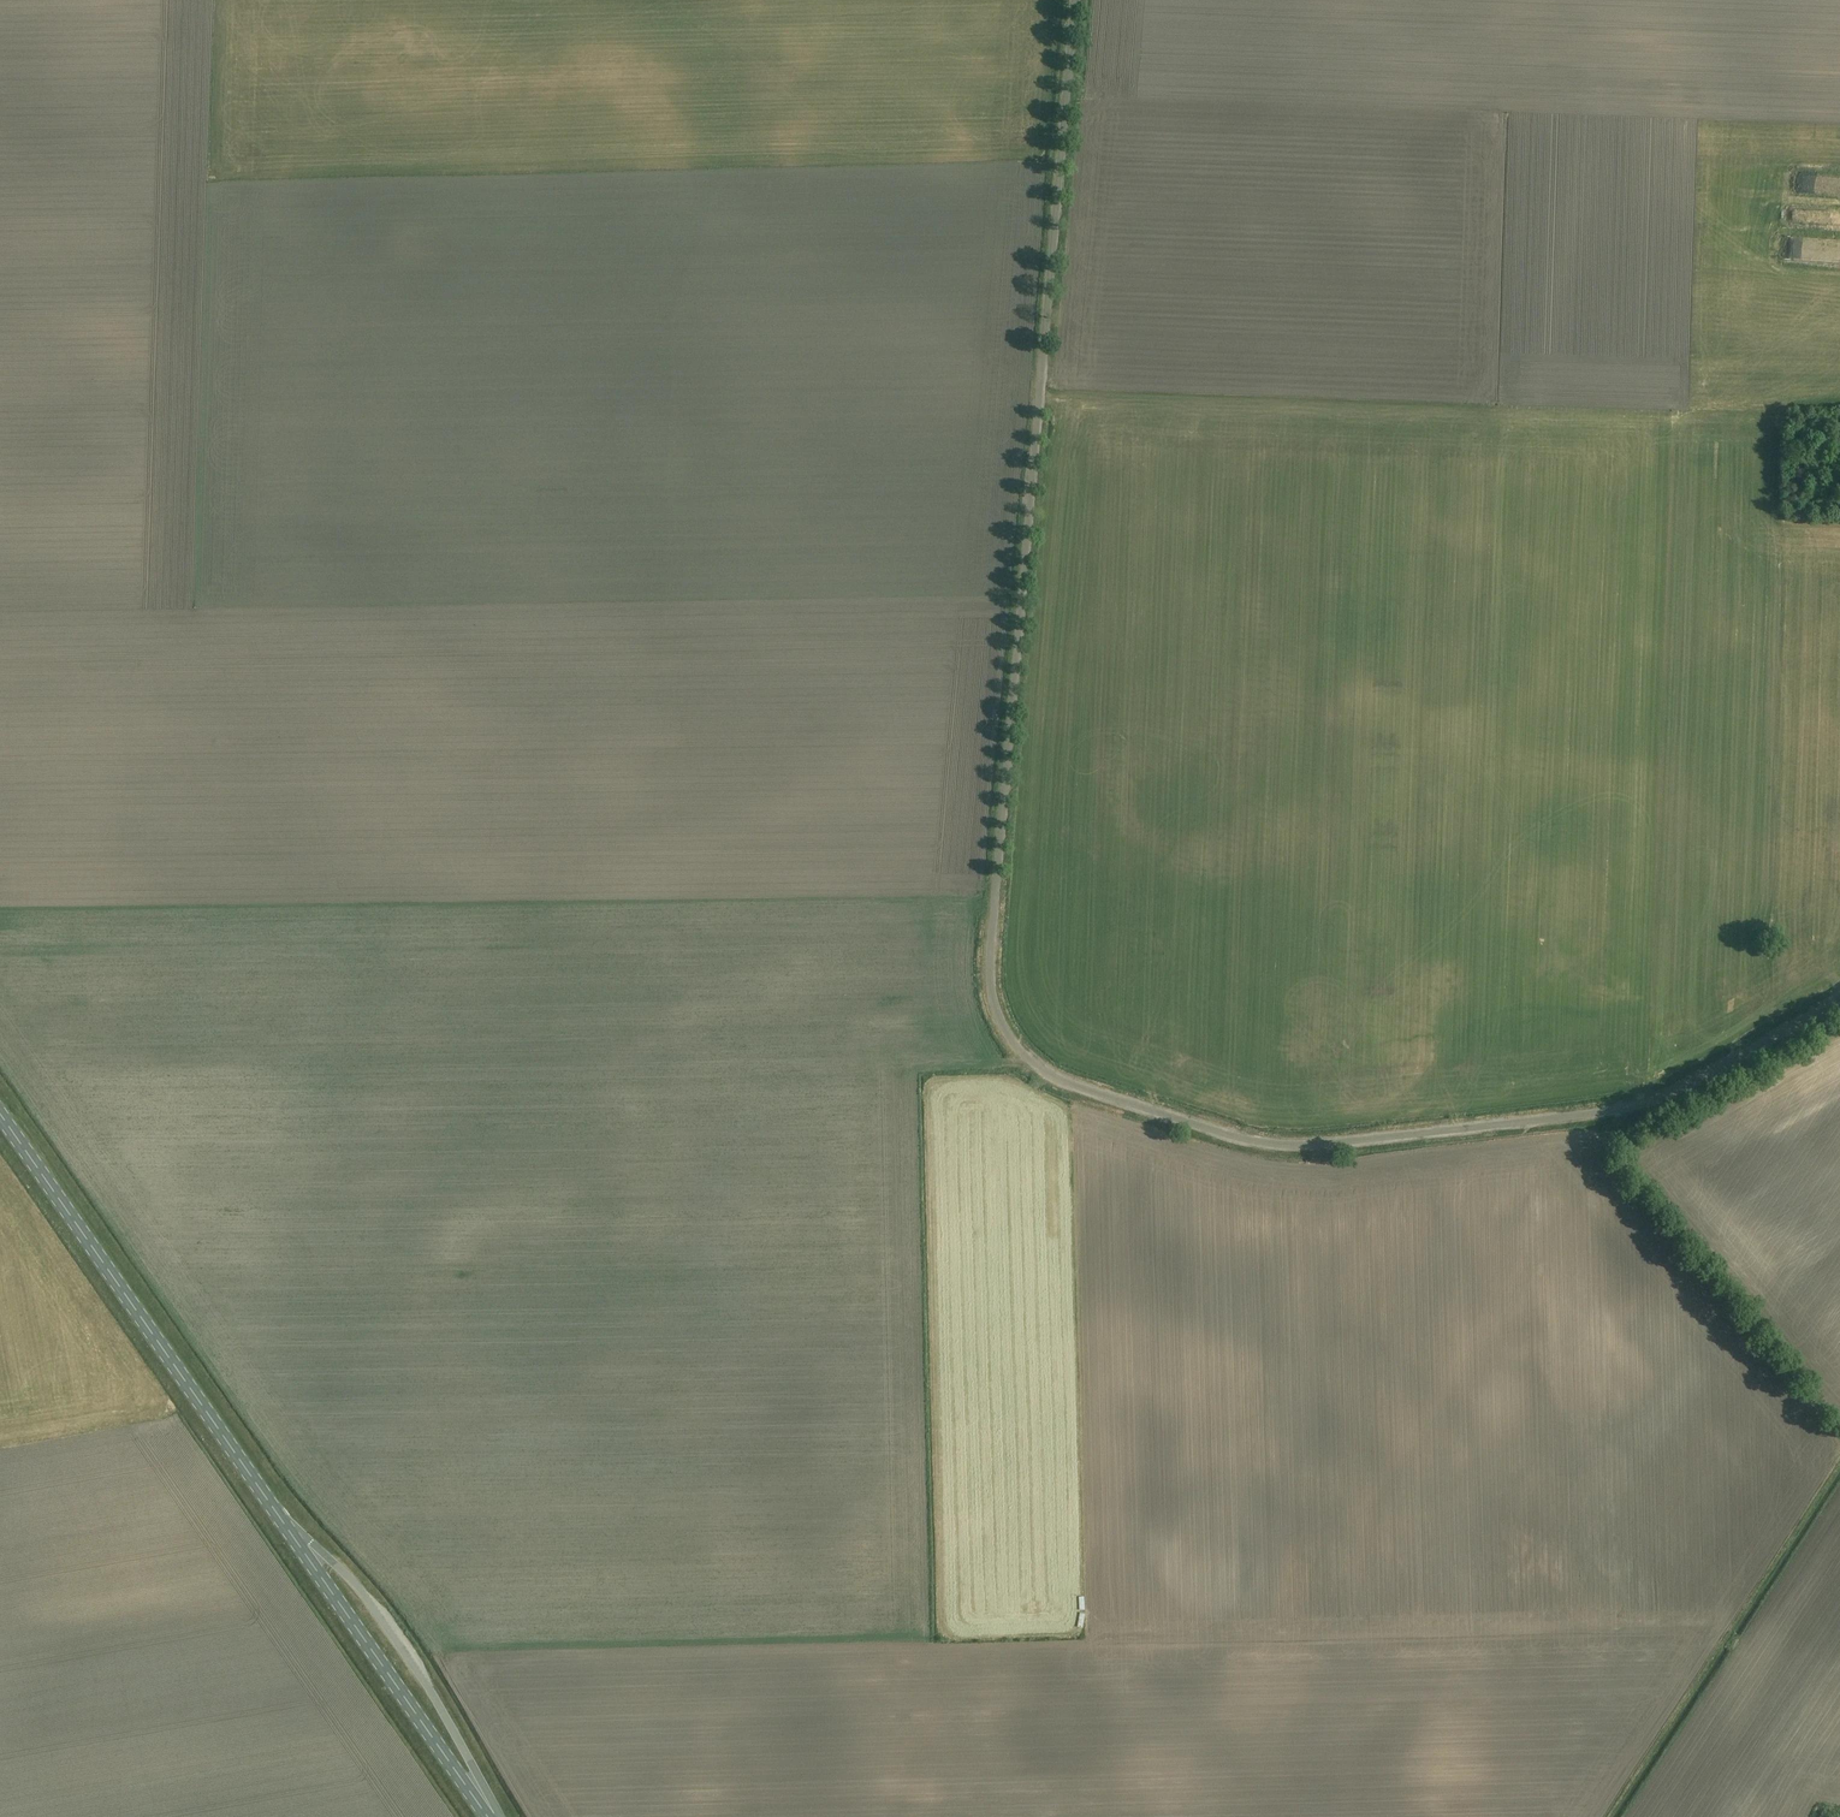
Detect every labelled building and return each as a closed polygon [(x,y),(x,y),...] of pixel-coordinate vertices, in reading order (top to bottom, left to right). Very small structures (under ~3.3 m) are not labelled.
[(1791,256),(1832,257),(1832,239),(1791,237),(1791,256)]
